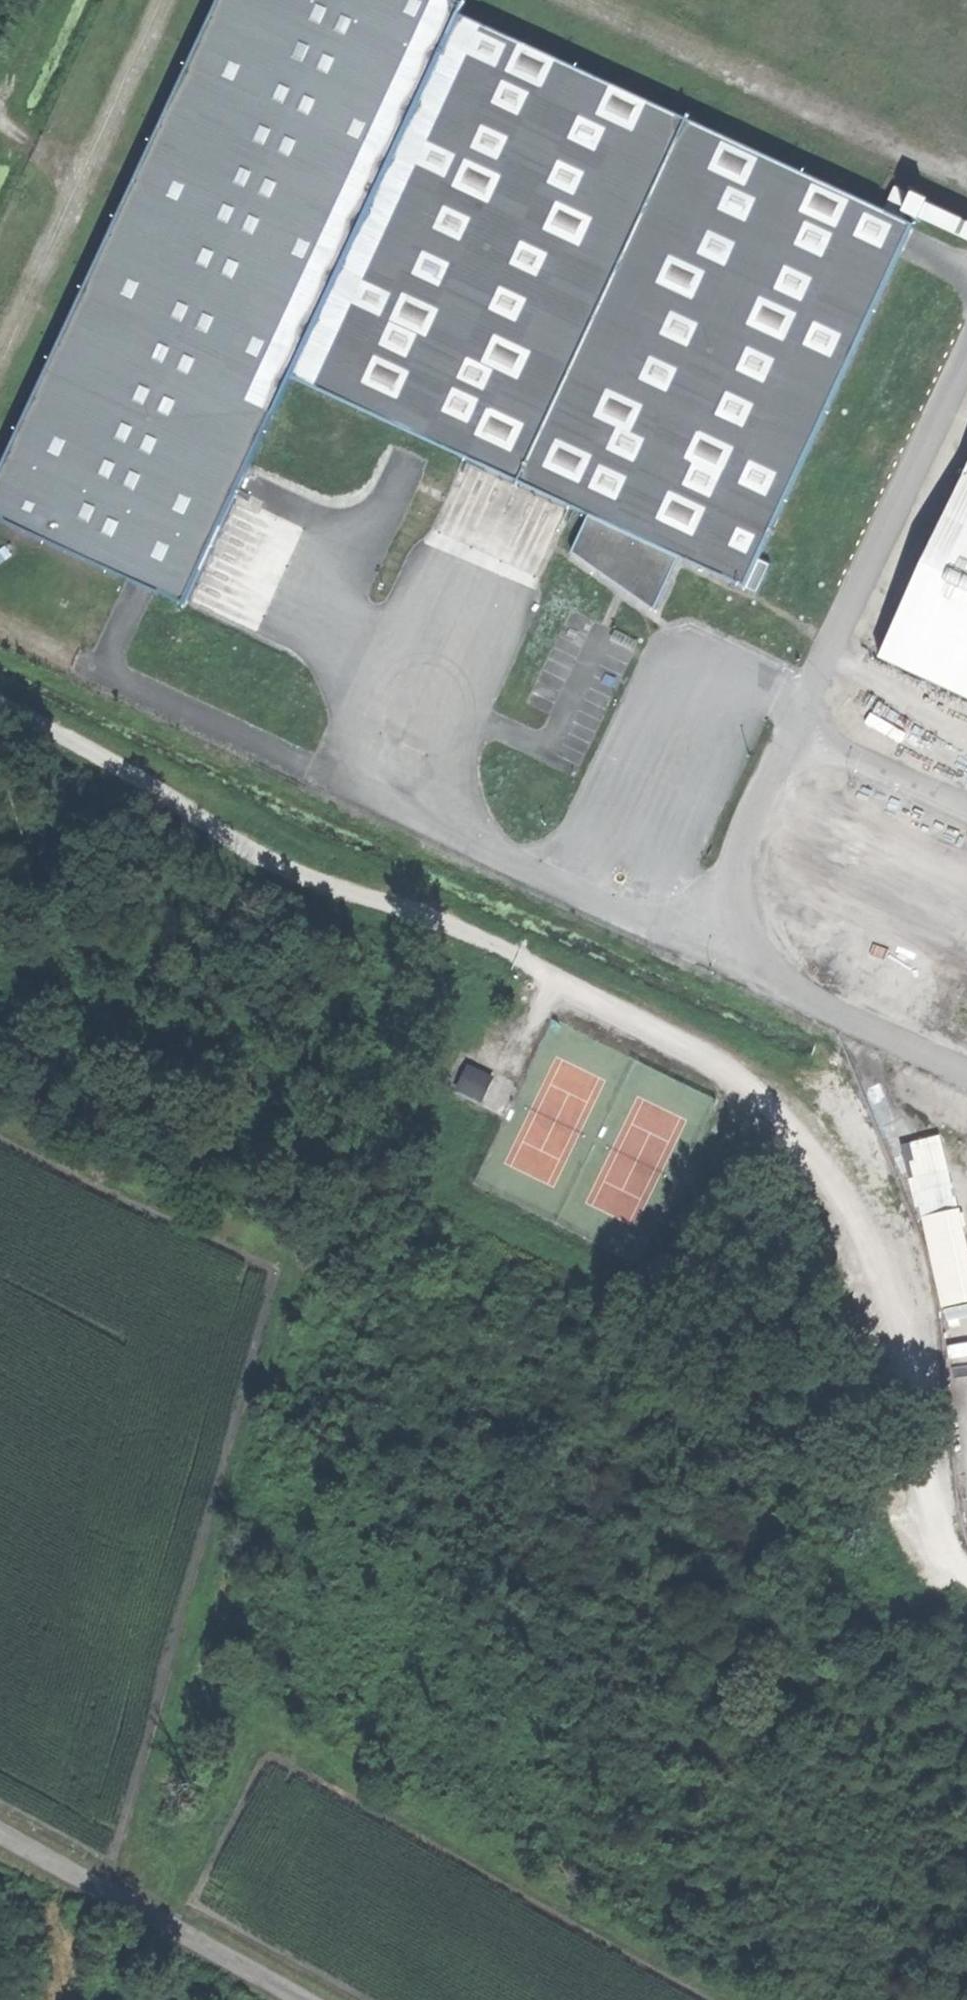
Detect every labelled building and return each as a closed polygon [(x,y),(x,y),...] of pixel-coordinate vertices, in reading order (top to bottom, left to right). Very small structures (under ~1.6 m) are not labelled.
[(292,379),(462,16),(465,6),(451,0),(221,0),(0,483),(0,524),(138,588),(186,611),(214,550),(292,379)] [(746,589),(915,228),(899,220),(904,210),(966,240),(966,224),(892,189),(881,212),(462,16),(292,379),(518,485),(588,517),(567,562),(658,605),(680,558),(746,589)] [(880,645),(966,685),(966,458),(880,645)] [(465,1064),(455,1089),(482,1100),(492,1074),(465,1064)] [(942,1133),(902,1142),(938,1309),(966,1303),(966,1250),(942,1133)]
